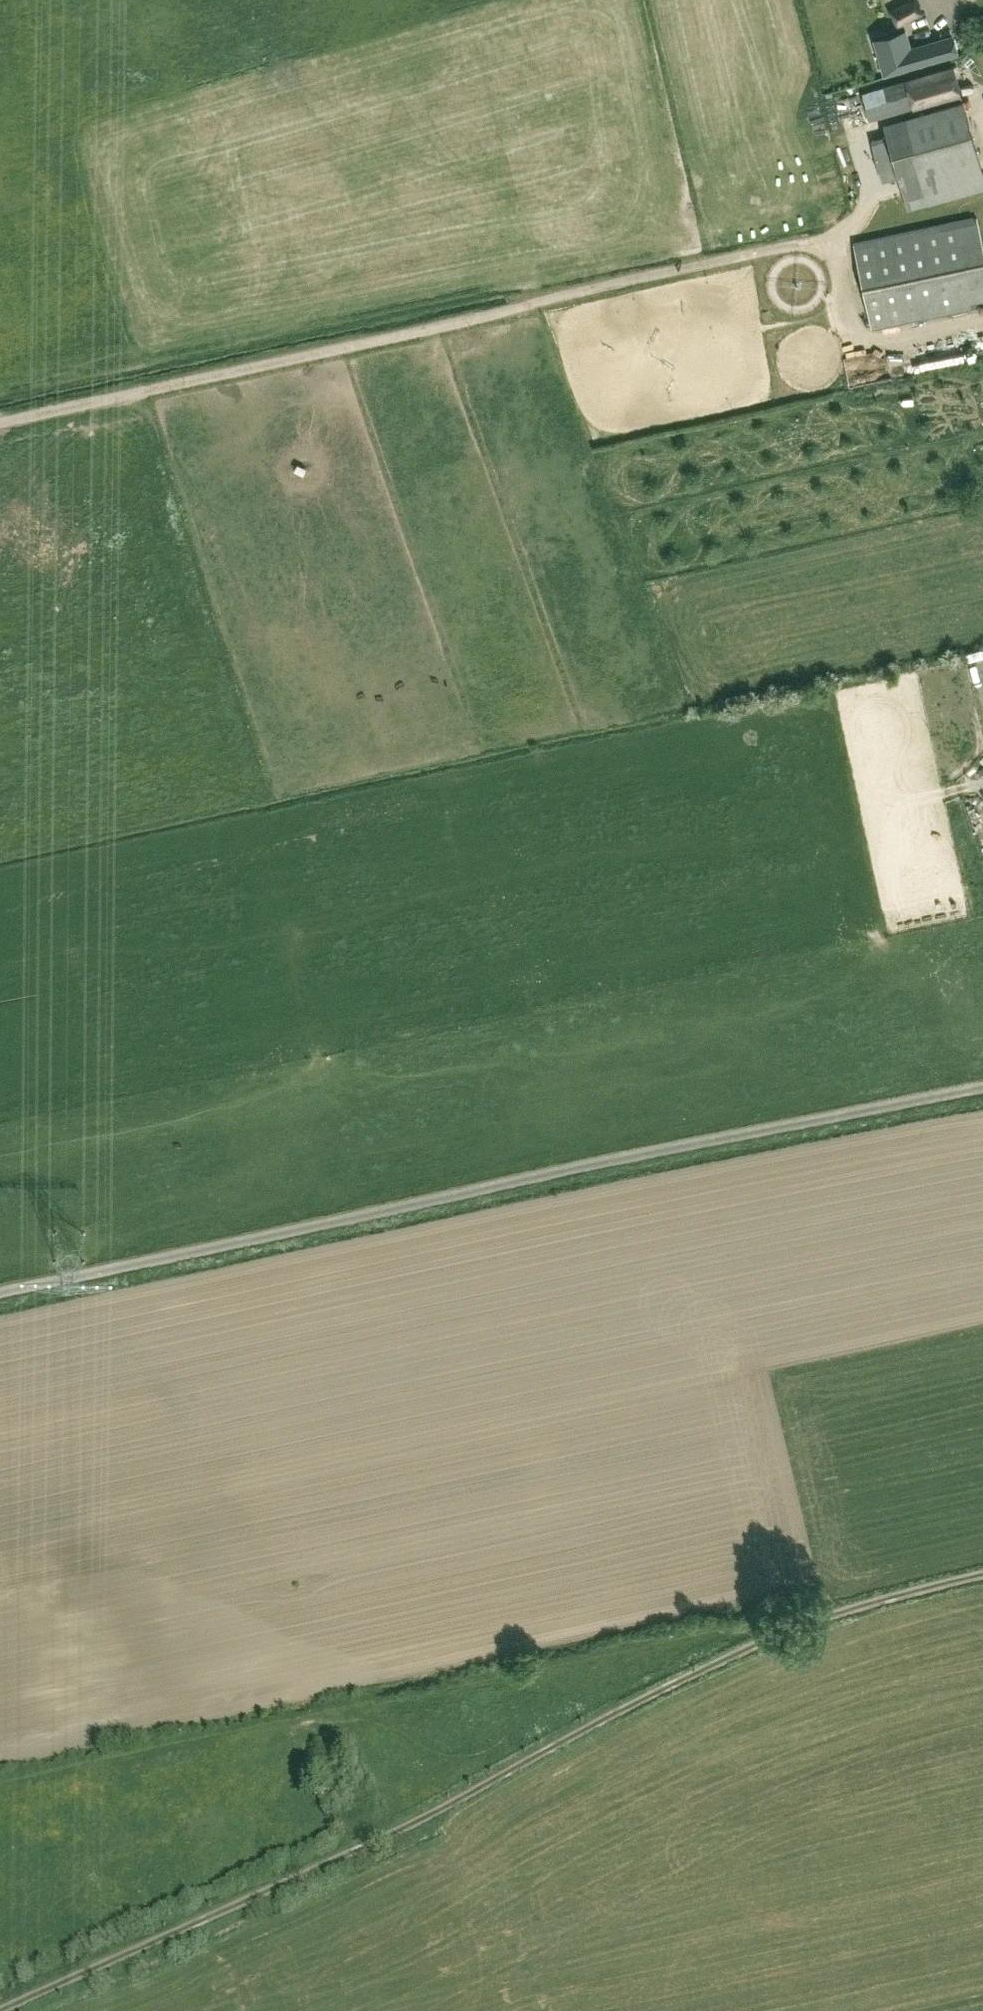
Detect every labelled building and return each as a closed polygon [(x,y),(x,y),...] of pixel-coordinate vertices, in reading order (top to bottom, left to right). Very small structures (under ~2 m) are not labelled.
[(891,10),(898,24),(922,11),(917,0),(909,0),(891,10)] [(957,52),(952,34),(910,46),(905,29),(874,38),(884,73),(957,52)] [(884,110),(884,109),(911,101),(914,109),(960,96),(952,67),(862,92),(868,114),(884,110)] [(887,134),(908,207),(982,186),(982,172),(966,111),(887,134)] [(855,242),(872,325),(982,301),(982,249),(976,217),(855,242)] [(934,336),(937,353),(982,346),(982,329),(934,336)]
